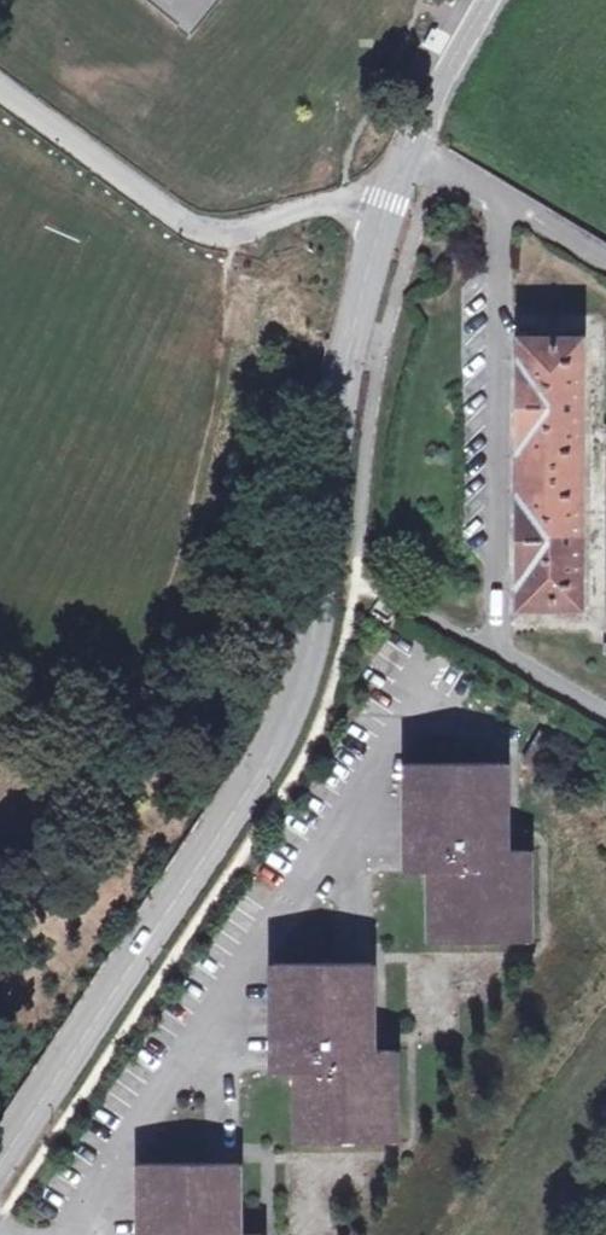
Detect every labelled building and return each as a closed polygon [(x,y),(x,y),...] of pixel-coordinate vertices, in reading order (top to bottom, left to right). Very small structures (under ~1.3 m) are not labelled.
[(527,589),(527,608),(583,609),(584,569),(581,569),(581,513),(584,513),(584,435),(581,435),(581,379),(584,379),(585,339),(529,339),(528,360),(521,360),(520,455),(528,455),(528,493),(520,492),(520,589),(527,589)] [(431,890),(432,943),(530,942),(530,868),(498,868),(498,852),(498,834),(506,834),(506,763),(407,763),(408,855),(416,855),(416,872),(431,872),(439,872),(440,890),(431,890)] [(498,852),(506,852),(506,834),(498,834),(498,852)] [(408,855),(408,872),(416,872),(416,855),(408,855)] [(431,872),(431,890),(440,890),(439,872),(431,872)] [(298,1091),(298,1143),(397,1142),(396,1068),(365,1068),(364,1052),(364,1034),(372,1034),(372,963),(273,964),(274,1055),(282,1055),(282,1072),(298,1072),(306,1072),(306,1091),(298,1091)] [(364,1052),(372,1052),(372,1034),(364,1034),(364,1052)] [(274,1055),(274,1072),(282,1072),(282,1055),(274,1055)] [(298,1072),(298,1091),(306,1091),(306,1072),(298,1072)] [(255,1234),(240,1234),(232,1234),(232,1216),(240,1216),(239,1164),(141,1164),(141,1234),(255,1234)] [(232,1216),(232,1234),(240,1234),(240,1216),(232,1216)]
